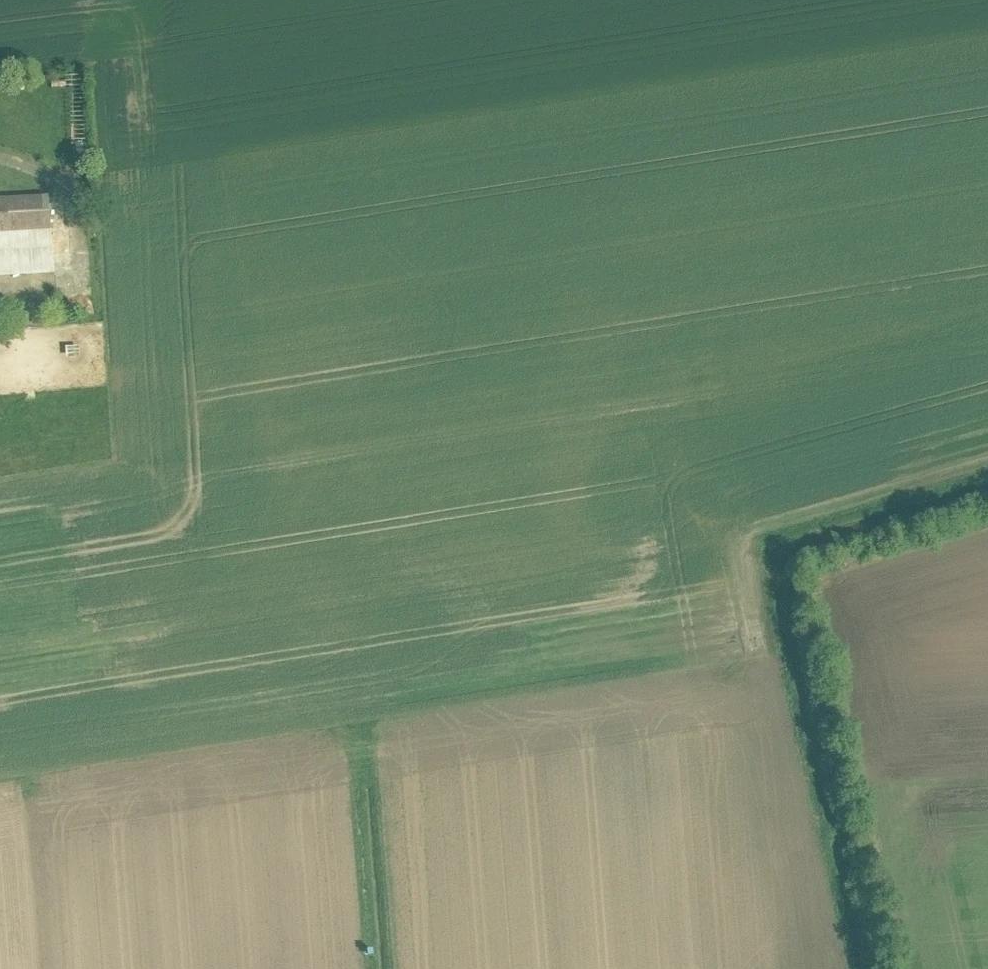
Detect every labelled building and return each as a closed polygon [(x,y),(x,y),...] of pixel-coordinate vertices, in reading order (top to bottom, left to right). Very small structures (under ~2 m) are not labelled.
[(76,270),(73,229),(58,230),(56,193),(0,196),(0,274),(76,270)]
